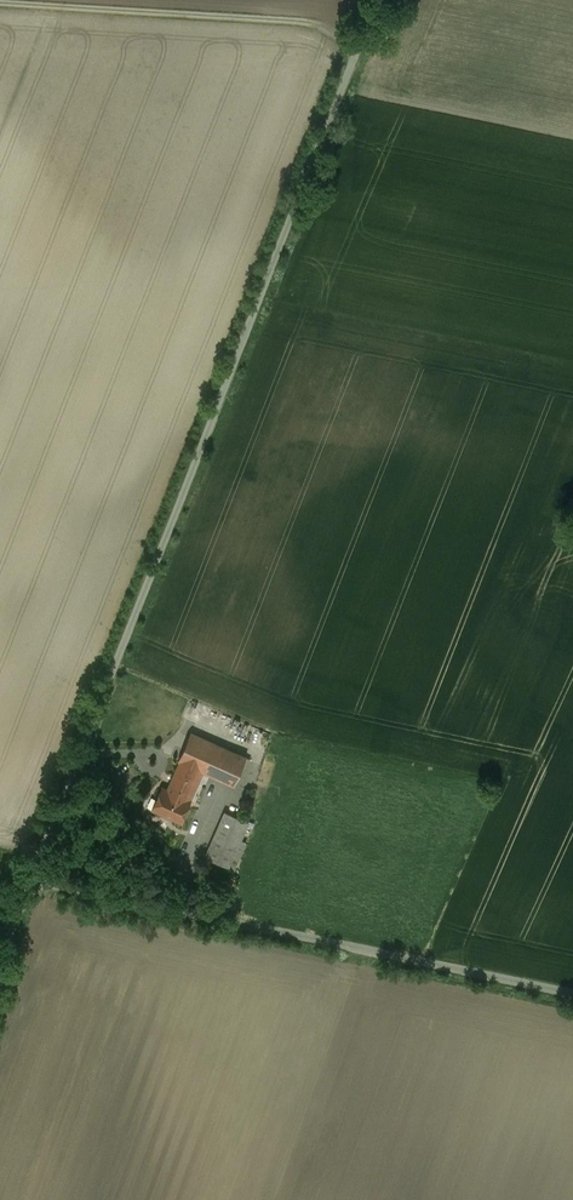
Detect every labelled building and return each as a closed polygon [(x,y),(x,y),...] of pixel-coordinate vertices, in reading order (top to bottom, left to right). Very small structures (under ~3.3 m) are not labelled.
[(246,757),(191,733),(179,760),(203,771),(234,785),(246,757)] [(180,761),(167,790),(163,788),(162,791),(159,792),(157,796),(158,799),(157,801),(159,802),(156,810),(180,821),(203,771),(180,761)] [(248,822),(225,812),(205,857),(229,867),(248,822)]
